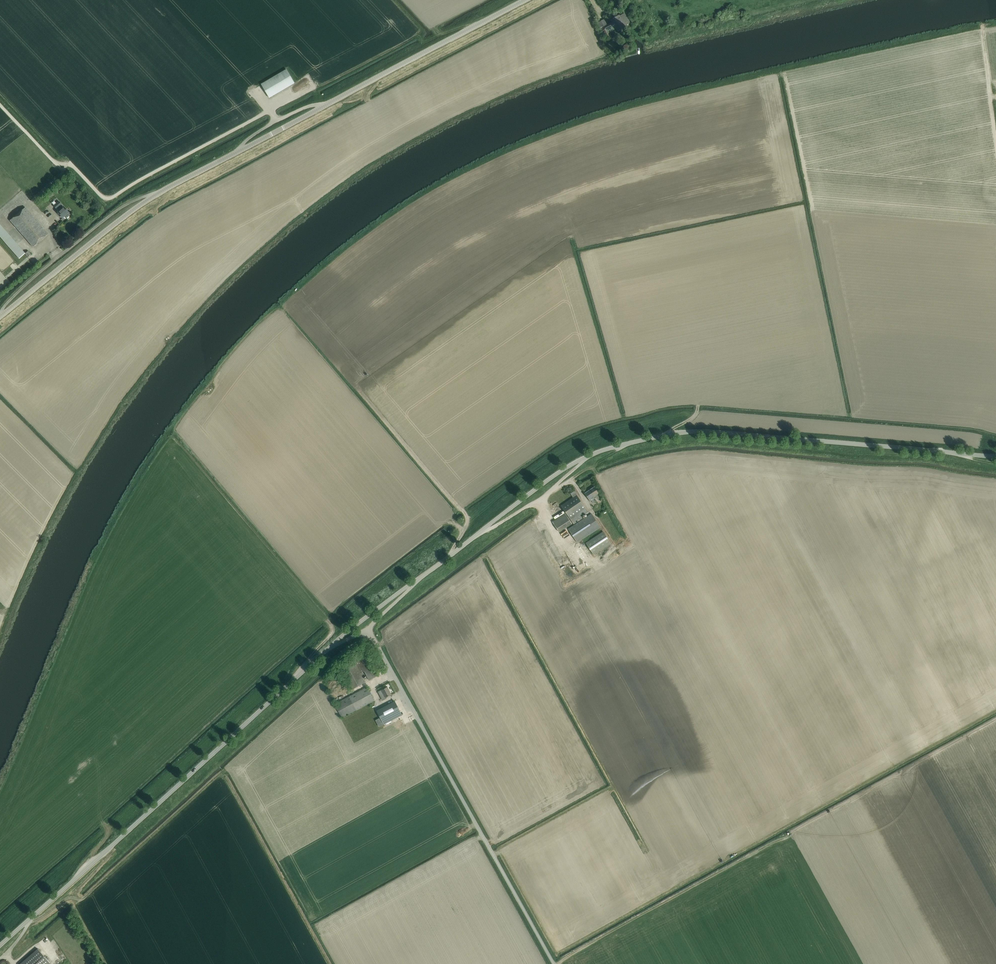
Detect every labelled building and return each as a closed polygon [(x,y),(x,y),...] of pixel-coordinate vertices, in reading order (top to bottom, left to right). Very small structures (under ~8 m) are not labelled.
[(618,31),(626,26),(619,15),(611,20),(612,22),(615,28),(618,31)] [(614,42),(609,32),(615,28),(612,22),(602,27),(602,31),(605,36),(606,36),(610,44),(614,42)] [(269,98),(294,83),(286,70),(261,84),(269,98)] [(66,218),(70,214),(67,211),(59,201),(54,205),(56,208),(55,208),(57,211),(59,214),(62,218),(64,216),(66,218)] [(33,246),(48,233),(25,207),(10,220),(33,246)] [(25,253),(0,225),(0,237),(19,258),(25,253)] [(591,500),(593,503),(596,501),(593,497),(599,493),(594,487),(584,493),(590,501),(591,500)] [(573,498),(561,506),(573,525),(583,518),(581,516),(588,512),(574,491),(570,494),(573,498)] [(600,527),(594,518),(591,514),(568,529),(577,542),(600,527)] [(611,543),(603,531),(586,542),(594,554),(611,543)] [(360,673),(364,671),(369,680),(380,674),(368,652),(340,667),(352,690),(365,682),(360,673)] [(367,687),(363,689),(335,704),(342,717),(374,700),(367,687)] [(383,693),(385,697),(391,694),(387,687),(378,692),(380,695),(383,693)] [(395,701),(390,704),(377,711),(384,724),(402,715),(395,701)] [(20,963),(48,963),(50,963),(38,948),(20,963)]
